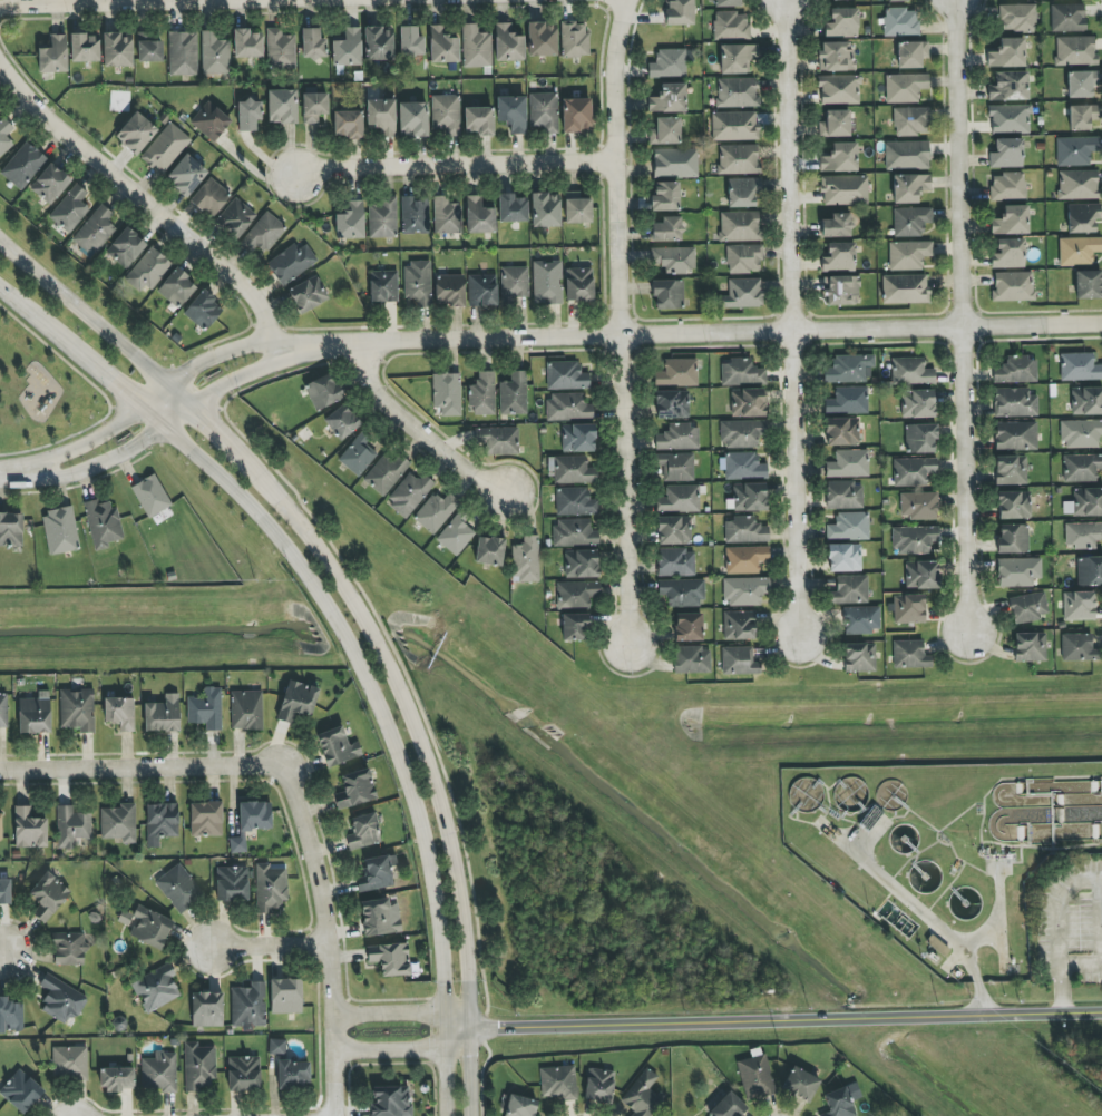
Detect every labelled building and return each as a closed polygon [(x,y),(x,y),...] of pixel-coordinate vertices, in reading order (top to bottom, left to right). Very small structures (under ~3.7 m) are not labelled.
[(666,25),(693,25),(693,0),(665,0),(666,25)] [(1085,4),(1051,5),(1051,32),(1085,32),(1085,4)] [(1036,5),(1000,5),(1000,32),(1036,31),(1036,5)] [(825,23),(825,37),(858,37),(858,8),(830,9),(831,23),(825,23)] [(884,10),(885,36),(919,35),(918,9),(884,10)] [(748,13),(713,13),(714,40),(749,39),(748,13)] [(528,23),(528,56),(557,56),(556,22),(528,23)] [(587,22),(561,23),(562,58),(588,57),(587,22)] [(524,61),(524,36),(512,37),(512,23),(495,23),(496,61),(524,61)] [(491,33),(478,34),(478,24),(462,24),(463,68),(492,67),(491,33)] [(459,37),(447,37),(447,25),(430,25),(430,63),(458,63),(459,37)] [(400,27),(400,55),(423,55),(423,37),(418,37),(417,26),(400,27)] [(361,65),(360,27),(344,28),(344,41),(332,41),(332,66),(361,65)] [(365,28),(366,61),(393,60),(393,27),(365,28)] [(295,69),(296,35),(282,35),(282,28),(267,28),(267,69),(295,69)] [(319,28),(302,28),(302,59),(325,58),(325,39),(319,39),(319,28)] [(234,57),(262,57),(262,34),(249,34),(249,29),(234,29),(234,57)] [(202,74),(230,74),(229,40),(217,40),(216,31),(201,31),(202,74)] [(197,32),(169,33),(169,76),(198,75),(197,32)] [(133,66),(132,37),(122,37),(122,33),(103,33),(104,67),(133,66)] [(138,63),(163,62),(162,40),(152,40),(152,33),(137,33),(138,63)] [(71,35),(71,62),(98,61),(98,34),(71,35)] [(67,72),(66,35),(50,35),(50,48),(38,49),(39,73),(67,72)] [(1096,36),(1056,38),(1056,66),(1096,65),(1096,36)] [(987,52),(987,68),(1025,67),(1024,38),(998,39),(998,52),(987,52)] [(820,72),(854,71),(854,42),(819,43),(820,72)] [(898,69),(922,68),(922,57),(929,57),(928,42),(897,43),(898,69)] [(720,74),(750,73),(749,61),(758,60),(757,44),(719,46),(720,74)] [(686,77),(685,49),(656,50),(656,63),(648,63),(648,77),(686,77)] [(1028,100),(1027,71),(994,72),(994,86),(987,86),(988,101),(1028,100)] [(1068,98),(1092,98),(1092,87),(1099,87),(1099,71),(1068,72),(1068,98)] [(928,74),(885,75),(886,103),(919,102),(919,90),(929,89),(928,74)] [(860,103),(859,76),(819,76),(820,104),(860,103)] [(756,79),(717,78),(717,107),(760,108),(760,96),(756,96),(756,79)] [(648,113),(685,112),(685,83),(659,84),(659,97),(648,98),(648,113)] [(297,123),(296,90),(268,90),(268,124),(297,123)] [(328,115),(327,93),(303,94),(304,124),(319,124),(318,115),(328,115)] [(558,133),(557,93),(529,94),(530,127),(542,127),(542,134),(558,133)] [(459,95),(432,96),(433,136),(460,135),(459,95)] [(525,96),(497,97),(497,124),(510,123),(510,135),(525,134),(525,96)] [(592,133),(590,98),(562,99),(563,133),(592,133)] [(396,137),(394,99),(366,100),(367,125),(377,124),(378,138),(396,137)] [(189,122),(212,143),(232,122),(208,101),(189,122)] [(238,101),(238,131),(256,132),(256,120),(261,120),(261,101),(238,101)] [(399,103),(399,136),(428,136),(427,103),(399,103)] [(990,132),(1030,133),(1030,106),(990,105),(990,132)] [(1069,105),(1069,130),(1090,130),(1090,121),(1099,121),(1099,106),(1069,105)] [(464,108),(465,132),(477,132),(477,136),(493,136),(492,107),(464,108)] [(929,135),(929,108),(894,109),(894,136),(929,135)] [(849,137),(849,110),(825,111),(825,122),(819,122),(819,137),(849,137)] [(363,137),(362,111),(333,112),(334,138),(363,137)] [(138,155),(158,128),(134,112),(115,139),(138,155)] [(712,113),(712,141),(759,140),(758,112),(712,113)] [(14,129),(3,117),(0,120),(0,157),(14,144),(7,136),(14,129)] [(655,118),(655,129),(649,129),(649,144),(680,144),(680,118),(655,118)] [(139,158),(159,176),(192,141),(171,122),(139,158)] [(1057,166),(1090,166),(1090,152),(1100,152),(1099,137),(1056,138),(1057,166)] [(989,153),(989,168),(1023,167),(1022,139),(995,139),(995,153),(989,153)] [(48,160),(27,141),(0,171),(0,173),(20,191),(48,160)] [(885,142),(885,169),(929,169),(929,141),(885,142)] [(819,172),(857,171),(857,142),(830,143),(831,156),(819,157),(819,172)] [(719,174),(759,174),(759,145),(718,146),(719,174)] [(697,149),(654,150),(654,177),(698,176),(697,149)] [(208,173),(187,154),(164,179),(186,198),(208,173)] [(29,188),(49,206),(71,181),(51,163),(29,188)] [(1059,170),(1059,199),(1098,200),(1099,171),(1059,170)] [(1026,200),(1025,173),(991,174),(991,200),(1026,200)] [(930,175),(893,175),(894,204),(919,203),(919,191),(931,191),(930,175)] [(868,176),(821,177),(822,205),(868,204),(868,176)] [(210,219),(231,196),(211,177),(190,200),(210,219)] [(761,178),(728,179),(729,207),(756,207),(755,194),(761,194),(761,178)] [(651,211),(679,211),(679,182),(655,183),(655,195),(650,195),(651,211)] [(69,234),(90,209),(81,201),(87,194),(76,184),(48,216),(69,234)] [(566,224),(592,223),(591,199),(580,199),(579,192),(565,193),(566,224)] [(527,222),(527,198),(515,198),(515,194),(499,194),(499,222),(527,222)] [(560,194),(532,194),(532,227),(560,227),(560,194)] [(429,234),(429,199),(413,200),(413,196),(401,196),(402,234),(429,234)] [(434,234),(462,234),(461,204),(448,204),(448,196),(433,196),(434,234)] [(495,208),(482,208),(482,196),(466,196),(467,234),(495,233),(495,208)] [(257,216),(236,197),(215,221),(236,239),(257,216)] [(396,199),(368,200),(369,238),(397,237),(396,199)] [(335,214),(336,239),(364,238),(364,200),(346,201),(346,214),(335,214)] [(108,222),(114,214),(101,204),(71,240),(92,258),(116,228),(108,222)] [(1068,233),(1096,233),(1095,219),(1101,219),(1101,204),(1067,205),(1068,233)] [(991,235),(1028,234),(1028,206),(1002,206),(1002,219),(991,219),(991,235)] [(931,208),(893,209),(894,237),(923,237),(923,224),(932,224),(931,208)] [(264,257),(287,228),(266,211),(243,240),(264,257)] [(719,213),(720,242),(763,241),(763,230),(760,230),(759,212),(719,213)] [(821,237),(851,237),(851,213),(832,213),(832,219),(821,219),(821,237)] [(651,242),(682,241),(681,217),(662,217),(662,223),(651,223),(651,242)] [(147,245),(126,227),(106,251),(126,269),(147,245)] [(1059,238),(1060,266),(1093,265),(1093,253),(1101,252),(1101,250),(1101,238),(1059,238)] [(991,253),(991,268),(1024,268),(1024,239),(997,240),(997,253),(991,253)] [(932,242),(889,242),(889,271),(923,270),(923,257),(933,257),(932,242)] [(828,243),(828,257),(821,257),(822,271),(855,271),(854,243),(828,243)] [(266,263),(282,286),(318,261),(307,244),(298,249),(294,244),(266,263)] [(762,245),(727,246),(727,273),(762,273),(762,245)] [(145,285),(150,290),(173,265),(152,247),(124,278),(139,292),(145,285)] [(695,248),(650,248),(650,266),(665,266),(665,273),(695,274),(695,248)] [(534,261),(533,304),(561,304),(562,262),(534,261)] [(405,262),(404,299),(416,299),(416,307),(430,307),(431,263),(405,262)] [(529,299),(528,267),(501,268),(502,299),(529,299)] [(198,286),(176,268),(157,291),(179,309),(198,286)] [(594,301),(593,269),(566,269),(566,301),(594,301)] [(1075,271),(1076,300),(1101,299),(1101,275),(1101,270),(1075,271)] [(397,271),(369,271),(370,303),(398,302),(397,271)] [(993,301),(1033,301),(1034,273),(993,272),(993,301)] [(329,301),(317,275),(288,289),(299,315),(329,301)] [(465,306),(464,275),(435,276),(436,306),(465,306)] [(469,306),(497,305),(496,275),(468,275),(469,306)] [(928,303),(928,275),(883,276),(883,304),(928,303)] [(824,306),(858,305),(858,276),(824,277),(824,306)] [(729,296),(720,296),(721,308),(762,307),(762,279),(729,280),(729,296)] [(682,281),(653,281),(653,309),(682,309),(682,281)] [(183,313),(205,331),(224,308),(202,290),(183,313)] [(1101,380),(1101,364),(1094,364),(1094,353),(1061,354),(1061,381),(1101,380)] [(832,356),(832,367),(824,368),(824,383),(869,382),(869,368),(875,368),(875,355),(832,356)] [(1007,357),(1006,366),(994,366),(993,382),(1037,383),(1038,358),(1007,357)] [(935,384),(935,369),(925,369),(924,358),(891,358),(892,385),(935,384)] [(654,386),(697,385),(697,359),(665,360),(665,372),(654,372),(654,386)] [(766,384),(766,368),(752,368),(752,360),(721,360),(722,385),(766,384)] [(589,373),(580,373),(579,362),(547,362),(547,390),(590,389),(589,373)] [(494,371),(479,372),(479,383),(469,383),(469,415),(496,414),(494,371)] [(500,415),(527,415),(526,371),(511,371),(511,381),(499,382),(500,415)] [(343,400),(333,373),(304,384),(314,411),(343,400)] [(433,409),(441,408),(441,417),(461,416),(460,374),(432,374),(433,409)] [(825,414),(868,413),(867,387),(835,387),(835,399),(825,399),(825,414)] [(1101,415),(1101,387),(1071,388),(1072,415),(1101,415)] [(1029,388),(994,389),(995,417),(1038,416),(1038,396),(1029,396),(1029,388)] [(732,417),(765,416),(765,389),(731,390),(732,417)] [(902,418),(934,418),(934,391),(902,390),(902,418)] [(688,418),(688,391),(656,391),(656,419),(688,418)] [(547,420),(593,420),(593,405),(584,405),(584,393),(547,394),(547,420)] [(361,426),(345,403),(323,419),(339,442),(361,426)] [(825,419),(826,446),(859,445),(858,418),(825,419)] [(1098,436),(1101,435),(1101,420),(1061,421),(1062,448),(1099,448),(1098,436)] [(766,421),(720,421),(720,447),(758,447),(758,436),(766,436),(766,421)] [(1037,422),(995,423),(996,451),(1038,450),(1037,422)] [(595,425),(563,424),(562,452),(594,452),(595,425)] [(698,424),(668,425),(668,433),(655,434),(655,450),(699,449),(698,424)] [(935,424),(906,425),(907,453),(936,453),(935,424)] [(518,428),(474,429),(474,440),(483,440),(483,456),(519,455),(518,428)] [(338,462),(360,477),(377,453),(366,445),(371,438),(361,431),(338,462)] [(382,497),(410,466),(390,448),(362,479),(382,497)] [(826,478),(869,477),(869,450),(835,450),(835,462),(826,462),(826,478)] [(725,479),(768,478),(767,464),(758,464),(757,453),(719,454),(719,470),(725,470),(725,479)] [(694,454),(656,454),(656,466),(663,466),(663,481),(694,481),(694,454)] [(1096,482),(1096,471),(1101,471),(1101,455),(1063,455),(1063,482),(1096,482)] [(597,483),(596,468),(587,468),(587,456),(548,457),(548,475),(554,475),(554,484),(597,483)] [(1027,484),(1027,456),(995,457),(995,484),(1027,484)] [(894,487),(927,486),(927,474),(937,474),(937,458),(893,459),(894,487)] [(406,518),(436,484),(423,474),(418,480),(410,473),(386,500),(406,518)] [(170,507),(157,474),(132,485),(146,518),(170,507)] [(863,482),(826,483),(827,509),(863,508),(863,482)] [(766,483),(733,484),(733,500),(726,500),(726,511),(767,510),(766,483)] [(700,511),(699,485),(666,486),(666,498),(657,498),(657,512),(700,511)] [(589,500),(588,488),(556,488),(557,516),(599,515),(599,500),(589,500)] [(1073,489),(1073,502),(1063,502),(1063,516),(1101,515),(1101,488),(1073,489)] [(901,519),(938,518),(938,492),(900,493),(901,519)] [(1030,492),(998,492),(998,519),(1030,519),(1030,492)] [(443,501),(433,493),(413,518),(433,535),(460,503),(449,493),(443,501)] [(95,551),(109,548),(108,543),(122,540),(114,500),(99,504),(98,499),(84,502),(95,551)] [(41,513),(50,556),(80,550),(72,507),(41,513)] [(455,557),(476,534),(464,523),(469,517),(461,510),(435,539),(455,557)] [(869,512),(836,512),(836,525),(826,525),(826,539),(869,540),(869,512)] [(23,547),(22,513),(0,514),(0,547),(23,547)] [(690,516),(657,517),(658,545),(691,544),(690,516)] [(768,525),(755,525),(755,517),(725,518),(725,543),(769,542),(768,525)] [(554,547),(599,546),(599,531),(590,531),(590,519),(553,520),(554,547)] [(1065,523),(1066,548),(1095,548),(1095,541),(1101,541),(1101,523),(1065,523)] [(1028,524),(998,525),(999,554),(1029,553),(1028,524)] [(930,554),(930,545),(939,545),(939,527),(894,528),(894,555),(930,554)] [(539,582),(539,535),(523,536),(523,545),(513,545),(514,582),(539,582)] [(475,564),(502,566),(504,539),(477,537),(475,564)] [(829,572),(861,571),(861,544),(828,545),(829,572)] [(769,547),(726,547),(726,574),(759,574),(759,561),(769,561),(769,547)] [(695,575),(694,549),(657,550),(658,576),(695,575)] [(598,577),(598,550),(565,551),(565,578),(598,577)] [(1077,558),(1078,586),(1101,586),(1101,557),(1077,558)] [(1033,587),(1033,578),(1042,578),(1042,558),(998,559),(998,587),(1033,587)] [(905,562),(906,589),(938,589),(937,562),(905,562)] [(836,576),(837,592),(831,592),(831,604),(868,603),(867,575),(836,576)] [(725,579),(725,606),(761,606),(761,594),(770,594),(770,578),(725,579)] [(703,580),(658,580),(658,598),(668,598),(668,607),(703,607),(703,580)] [(556,583),(557,608),(590,608),(589,598),(601,598),(601,582),(556,583)] [(1094,592),(1063,592),(1064,621),(1095,620),(1094,592)] [(1047,614),(1045,593),(1008,597),(1011,624),(1041,621),(1040,615),(1047,614)] [(925,595),(892,595),(893,609),(894,609),(894,624),(926,623),(925,595)] [(880,607),(844,608),(844,633),(880,633),(880,607)] [(755,611),(723,612),(724,640),(756,640),(755,611)] [(562,641),(589,641),(589,614),(562,615),(562,641)] [(702,614),(675,614),(676,642),(703,641),(702,614)] [(1046,633),(1014,633),(1015,662),(1046,661),(1046,633)] [(1092,633),(1062,634),(1062,662),(1099,661),(1099,649),(1092,649),(1092,633)] [(923,640),(893,641),(893,668),(932,668),(932,656),(924,656),(923,640)] [(875,644),(844,644),(844,672),(876,672),(875,644)] [(674,648),(675,673),(710,673),(710,647),(674,648)] [(722,647),(722,675),(761,674),(761,663),(753,663),(753,647),(722,647)] [(319,689),(289,680),(277,720),(292,725),(296,713),(310,718),(319,689)] [(187,697),(187,724),(205,724),(205,731),(221,731),(221,687),(204,687),(203,698),(187,697)] [(60,728),(80,727),(81,733),(94,733),(94,690),(60,691),(60,728)] [(19,733),(50,733),(50,691),(38,691),(38,699),(19,699),(19,733)] [(231,691),(232,729),(263,729),(262,691),(231,691)] [(179,694),(165,694),(165,703),(144,703),(145,732),(179,731),(179,694)] [(134,732),(134,698),(104,699),(104,723),(120,723),(120,732),(134,732)] [(316,734),(326,767),(363,757),(358,742),(348,745),(343,726),(316,734)] [(378,799),(369,768),(342,776),(346,791),(333,795),(338,810),(378,799)] [(230,853),(246,852),(246,830),(271,830),(271,802),(239,803),(240,837),(230,838),(230,853)] [(222,803),(190,803),(191,837),(222,836),(222,803)] [(101,839),(123,838),(123,844),(136,844),(135,804),(120,804),(120,808),(100,809),(101,839)] [(147,805),(148,848),(159,848),(159,838),(179,837),(178,804),(147,805)] [(92,839),(92,813),(74,814),(73,805),(57,805),(58,849),(79,849),(79,840),(92,839)] [(47,847),(46,818),(31,819),(31,806),(14,807),(15,848),(47,847)] [(346,835),(349,850),(381,843),(375,813),(351,818),(354,834),(346,835)] [(363,860),(366,877),(356,879),(358,893),(394,886),(391,867),(397,866),(395,855),(363,860)] [(155,883),(180,914),(204,894),(179,863),(155,883)] [(256,914),(272,913),(272,909),(287,909),(286,869),(270,869),(269,863),(255,864),(256,914)] [(248,867),(216,867),(217,902),(248,901),(248,867)] [(40,904),(32,914),(45,924),(71,892),(46,872),(28,894),(40,904)] [(0,880),(0,904),(10,904),(11,880),(0,880)] [(402,932),(397,896),(360,902),(365,937),(402,932)] [(138,920),(130,935),(159,951),(174,923),(139,904),(132,916),(138,920)] [(54,933),(53,965),(86,965),(86,934),(54,933)] [(380,962),(381,977),(410,976),(409,944),(367,945),(367,963),(380,962)] [(181,995),(171,977),(176,975),(168,962),(131,984),(148,1014),(181,995)] [(39,1010),(65,1024),(70,1016),(76,1019),(88,998),(46,974),(39,986),(49,992),(39,1010)] [(302,1013),(301,979),(270,980),(271,1014),(302,1013)] [(232,988),(231,1025),(265,1025),(266,982),(251,982),(251,988),(232,988)] [(191,993),(192,1027),(223,1027),(223,992),(191,993)] [(23,1032),(22,1003),(9,1003),(9,997),(0,997),(0,1032),(23,1032)] [(269,1054),(286,1055),(286,1040),(269,1039),(269,1054)] [(185,1090),(216,1089),(215,1047),(198,1047),(198,1042),(185,1042),(185,1090)] [(53,1079),(88,1078),(87,1046),(52,1048),(53,1079)] [(141,1059),(142,1092),(177,1091),(176,1052),(155,1052),(155,1059),(141,1059)] [(746,1101),(776,1094),(766,1054),(736,1061),(746,1101)] [(228,1092),(260,1091),(260,1057),(228,1057),(228,1092)] [(309,1061),(277,1062),(278,1089),(310,1088),(309,1061)] [(820,1079),(793,1066),(782,1090),(809,1103),(820,1079)] [(577,1100),(576,1067),(540,1068),(541,1097),(562,1096),(562,1101),(577,1100)] [(658,1077),(646,1067),(620,1101),(634,1112),(631,1115),(651,1115),(664,1100),(649,1089),(658,1077)] [(134,1068),(100,1068),(100,1091),(121,1091),(121,1089),(134,1089),(134,1068)] [(615,1072),(588,1068),(584,1099),(610,1103),(615,1072)] [(20,1069),(0,1090),(0,1094),(23,1115),(44,1092),(20,1069)] [(829,1111),(818,1114),(818,1115),(856,1115),(851,1101),(861,1098),(856,1083),(823,1094),(829,1111)] [(409,1087),(373,1087),(373,1104),(370,1104),(371,1115),(410,1115),(409,1087)] [(711,1115),(738,1115),(747,1107),(729,1091),(708,1113),(711,1115)] [(509,1094),(506,1108),(504,1115),(535,1115),(539,1102),(509,1094)]
